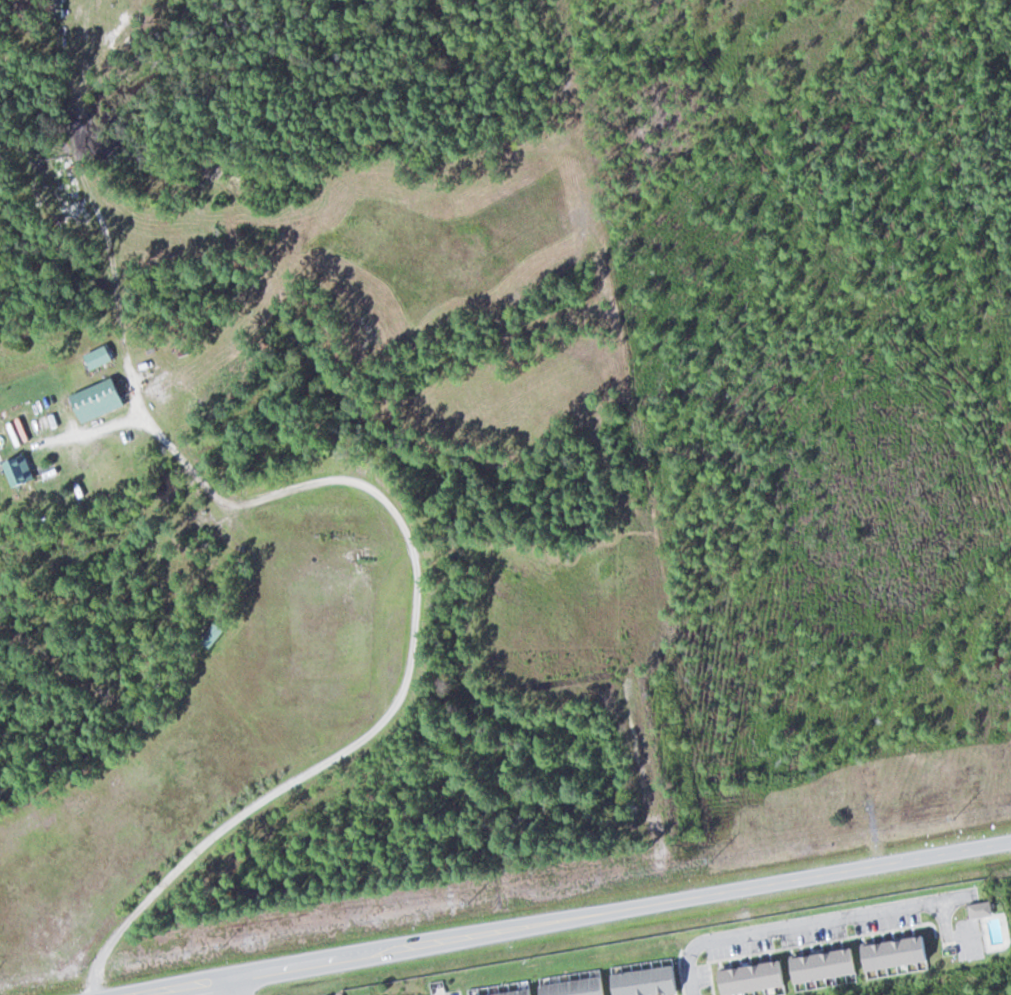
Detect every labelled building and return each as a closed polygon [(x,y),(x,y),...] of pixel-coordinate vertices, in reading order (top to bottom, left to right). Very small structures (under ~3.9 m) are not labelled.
[(93,368),(117,362),(113,346),(89,353),(93,368)] [(130,404),(119,377),(75,395),(86,422),(130,404)] [(7,464),(17,489),(39,480),(29,455),(7,464)] [(205,640),(215,648),(230,630),(220,622),(205,640)]
